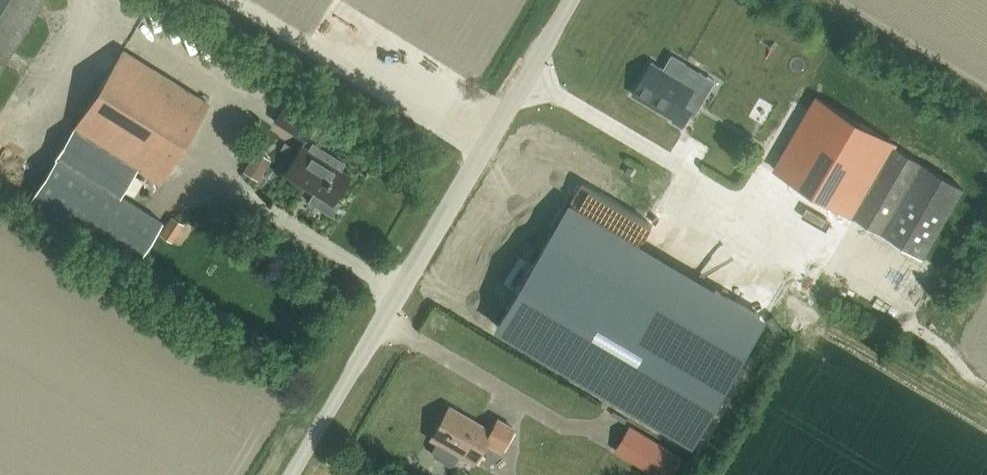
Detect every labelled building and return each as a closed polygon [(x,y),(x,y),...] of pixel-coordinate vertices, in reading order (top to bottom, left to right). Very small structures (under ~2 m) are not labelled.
[(44,0),(0,0),(0,70),(44,0)] [(208,106),(124,52),(74,129),(75,130),(137,170),(158,184),(208,106)] [(633,95),(674,119),(673,121),(682,127),(693,109),(684,104),(694,88),(651,63),(633,95)] [(816,98),(774,170),(854,216),(894,147),(896,144),(816,98)] [(316,124),(285,105),(274,122),(305,142),(316,124)] [(137,170),(75,130),(57,157),(119,196),(137,170)] [(284,175),(313,193),(306,203),(307,203),(308,202),(330,216),(337,204),(339,205),(340,204),(335,201),(349,177),(339,171),(344,164),(317,147),(313,154),(302,147),(284,175)] [(894,147),(854,216),(887,235),(926,166),(894,147)] [(57,157),(25,207),(86,248),(95,233),(138,261),(162,223),(119,196),(57,157)] [(963,187),(926,166),(887,235),(924,256),(963,187)] [(743,351),(549,237),(496,327),(690,441),(743,351)] [(472,464),(485,443),(499,451),(513,428),(497,419),(490,431),(448,407),(430,439),(438,444),(434,450),(437,454),(456,465),(460,465),(464,459),(472,464)] [(631,427),(616,451),(655,474),(672,474),(682,459),(631,427)]
